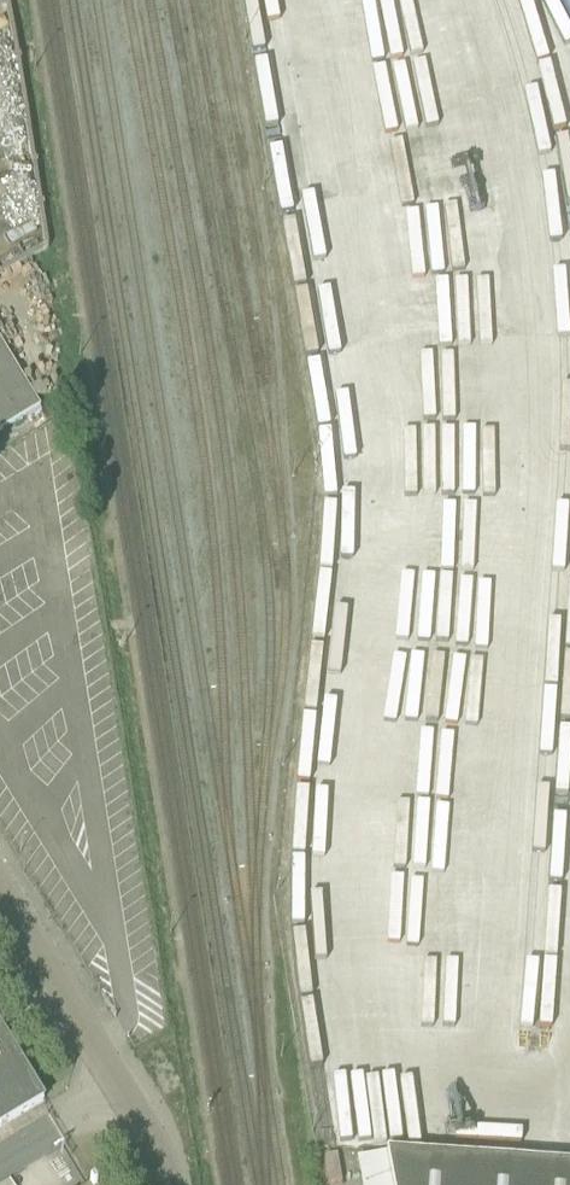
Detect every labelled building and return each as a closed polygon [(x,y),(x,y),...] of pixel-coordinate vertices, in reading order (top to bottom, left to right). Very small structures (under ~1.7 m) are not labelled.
[(569,21),(569,0),(559,0),(569,21)] [(40,409),(0,342),(0,433),(40,409)] [(447,1017),(510,1015),(508,953),(445,955),(447,1017)] [(0,1031),(0,1129),(44,1102),(0,1031)] [(386,1153),(392,1184),(569,1184),(569,1165),(386,1153)]
